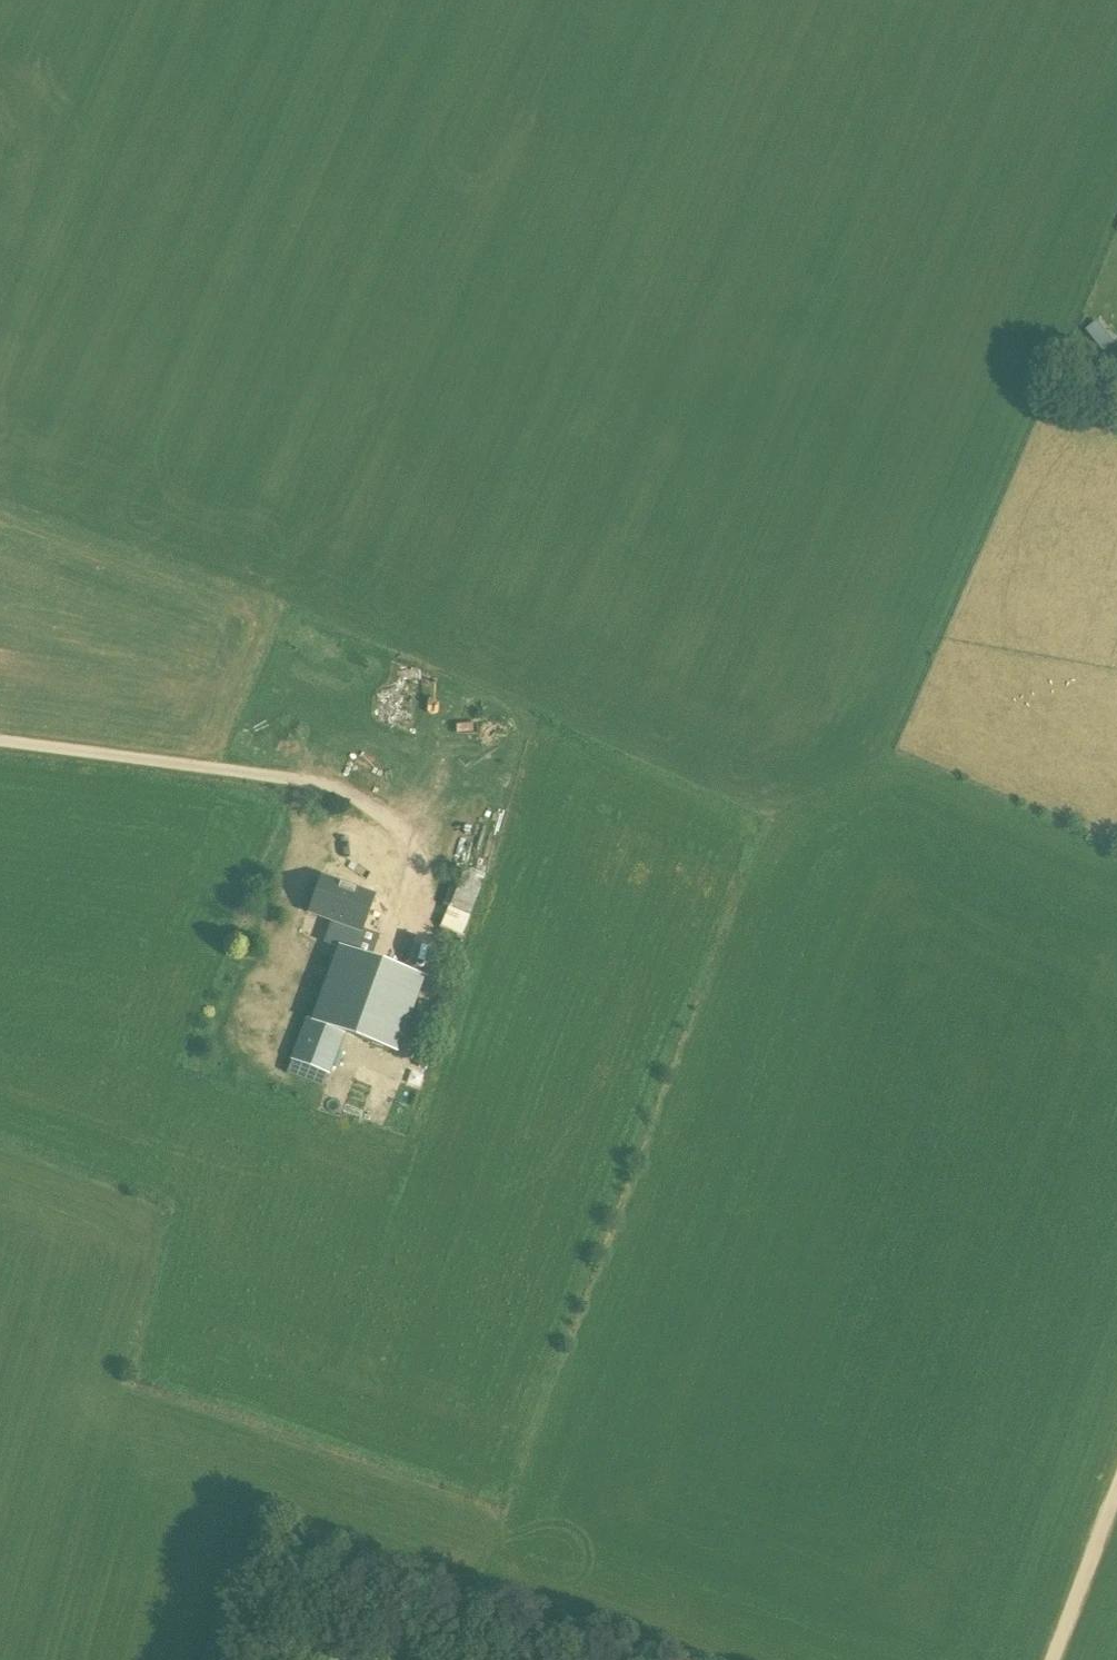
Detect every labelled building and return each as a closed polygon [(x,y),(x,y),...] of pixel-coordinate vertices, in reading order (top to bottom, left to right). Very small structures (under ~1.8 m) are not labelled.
[(470,916),(484,879),(456,869),(443,906),(470,916)] [(338,922),(330,943),(338,946),(356,953),(356,952),(363,935),(365,932),(366,932),(379,898),(327,879),(314,913),(338,922)] [(356,953),(338,946),(311,1020),(345,1033),(397,1053),(425,978),(356,953)] [(329,1075),(345,1033),(311,1020),(305,1018),(289,1060),(292,1061),(329,1075)]
